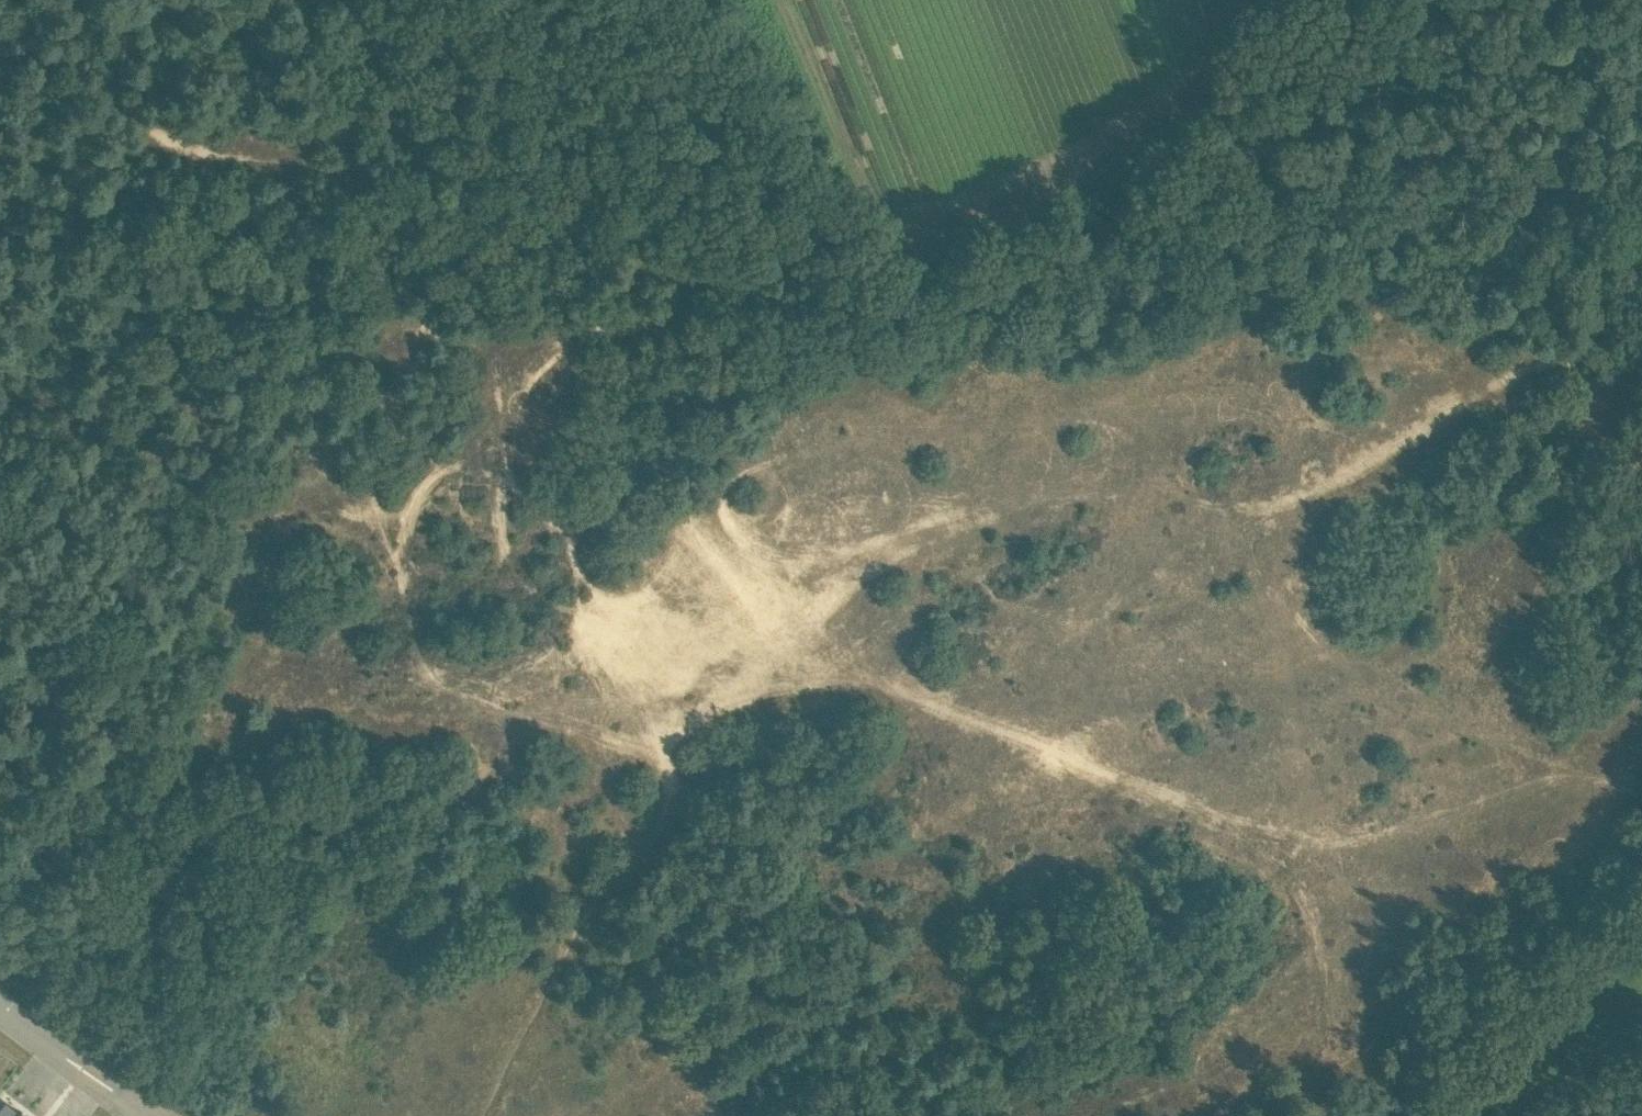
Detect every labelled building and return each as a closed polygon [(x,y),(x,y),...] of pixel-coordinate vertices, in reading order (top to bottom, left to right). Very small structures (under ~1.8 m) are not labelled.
[(23,1110),(20,1113),(6,1102),(0,1109),(0,1115),(31,1115),(23,1110)]
